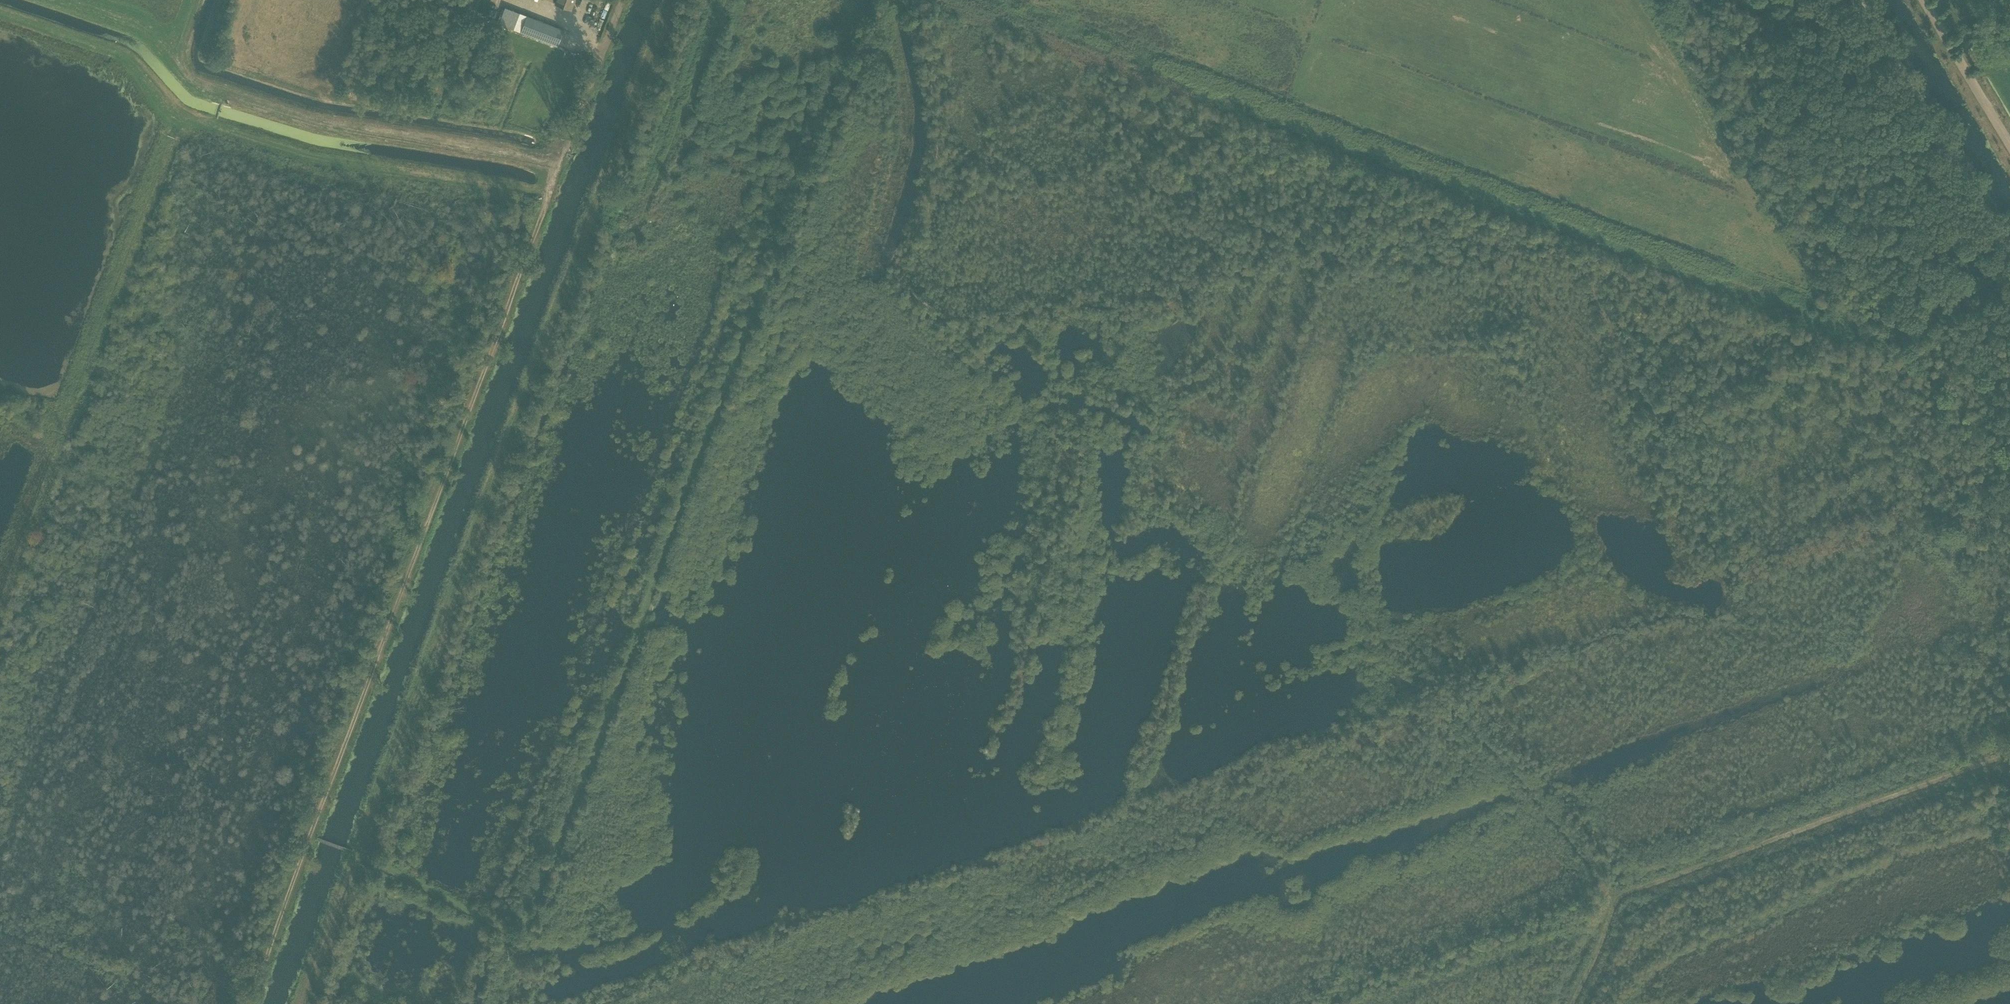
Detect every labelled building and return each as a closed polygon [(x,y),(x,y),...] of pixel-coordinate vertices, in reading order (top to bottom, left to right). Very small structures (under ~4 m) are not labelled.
[(571,10),(575,0),(557,0),(555,4),(571,10)] [(604,22),(611,4),(600,0),(594,18),(604,22)] [(507,8),(500,27),(510,30),(517,11),(507,8)] [(525,45),(554,56),(558,46),(564,48),(570,32),(535,19),(525,45)]
